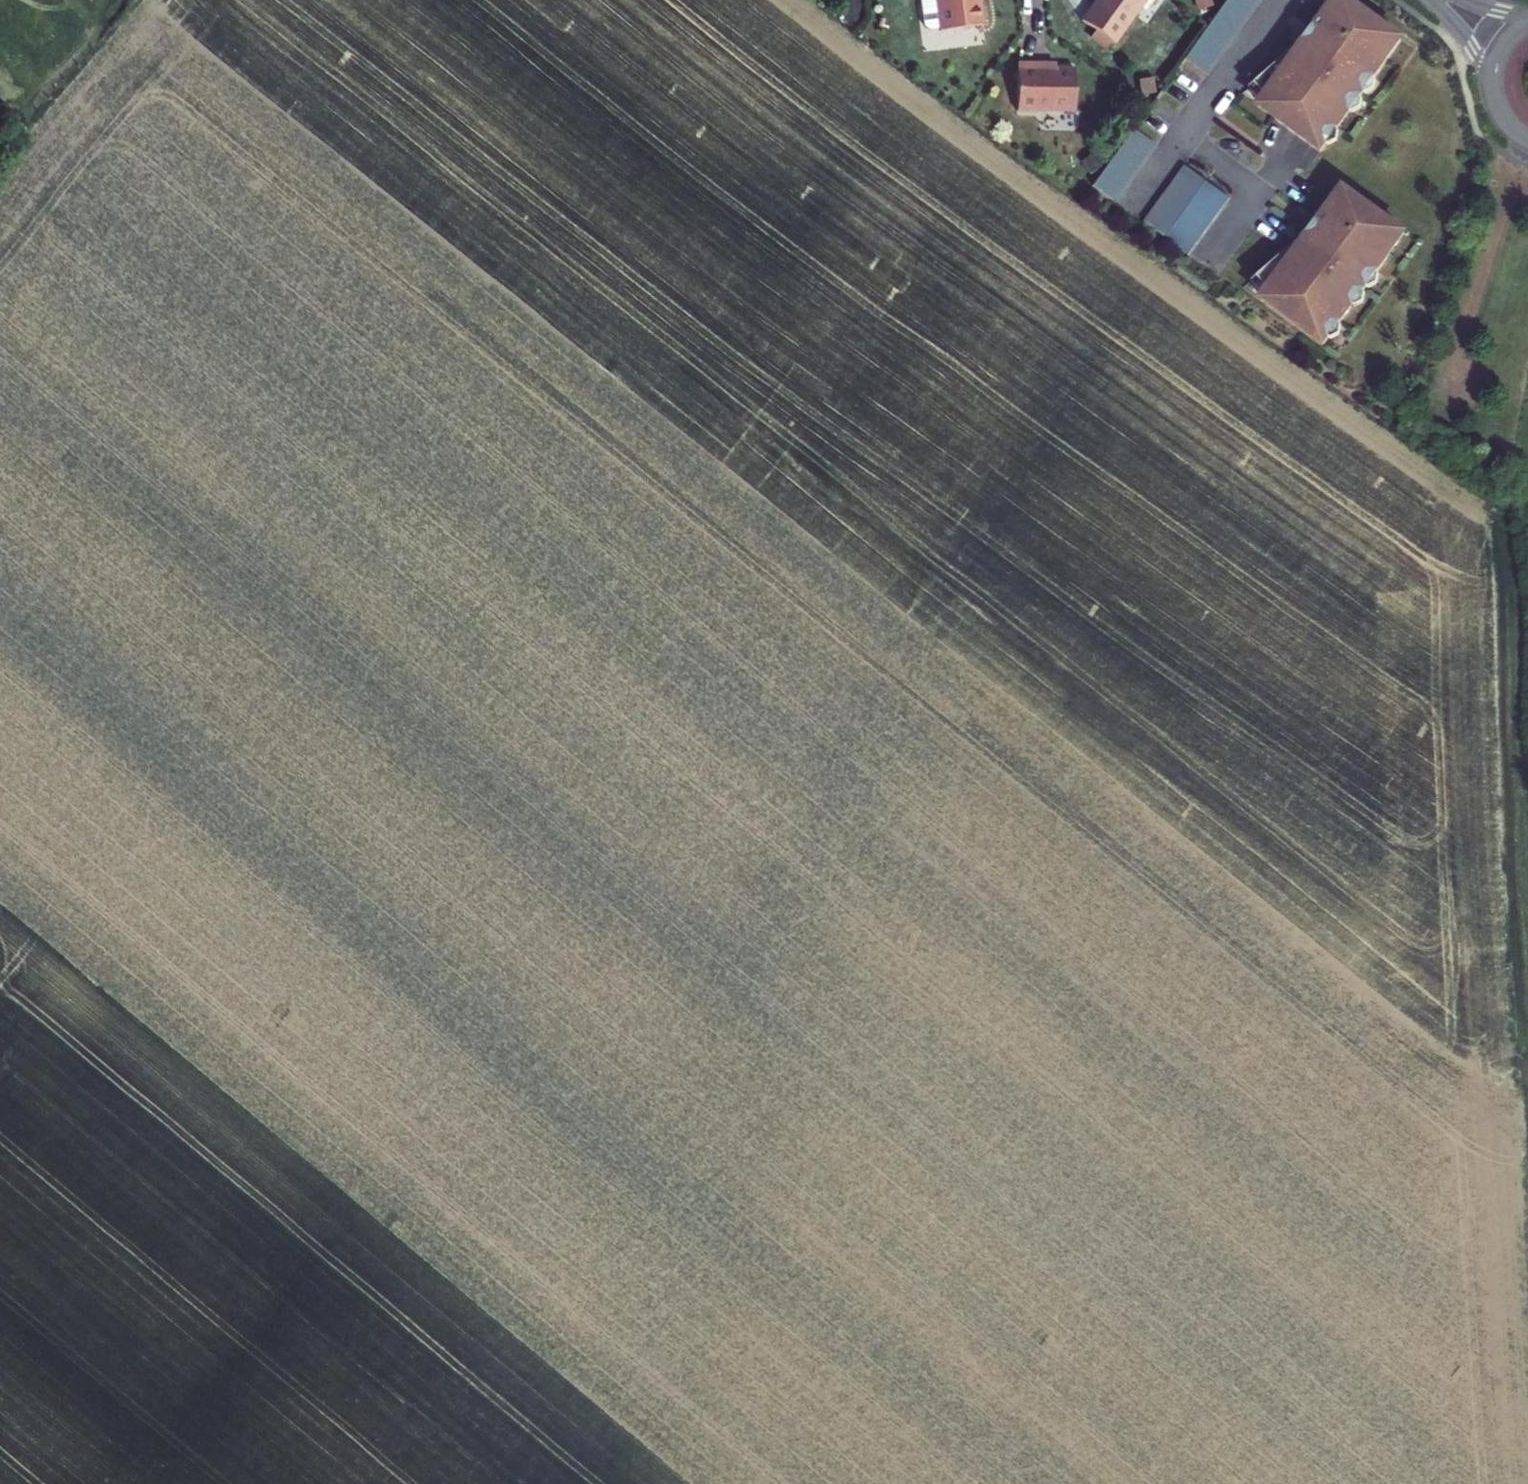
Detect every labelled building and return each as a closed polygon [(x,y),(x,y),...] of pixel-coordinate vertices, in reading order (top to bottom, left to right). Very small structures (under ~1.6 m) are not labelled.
[(839,14),(844,14),(845,22),(858,21),(857,12),(860,12),(859,0),(838,0),(839,14)] [(939,29),(936,0),(920,0),(924,27),(929,31),(939,29)] [(939,29),(940,32),(982,27),(979,0),(936,0),(939,29)] [(1082,21),(1114,44),(1146,0),(1097,0),(1082,21)] [(1184,58),(1207,75),(1260,0),(1226,0),(1184,58)] [(1395,36),(1346,0),(1335,0),(1306,39),(1305,39),(1254,83),(1270,101),(1265,107),(1263,111),(1320,152),(1384,65),(1377,60),(1395,36)] [(1402,41),(1395,36),(1377,60),(1384,65),(1402,41)] [(1044,65),(1017,65),(1017,112),(1074,112),(1074,70),(1055,70),(1044,70),(1044,65)] [(1249,88),(1265,107),(1270,101),(1254,83),(1249,88)] [(1133,129),(1092,186),(1115,202),(1156,145),(1133,129)] [(1230,199),(1185,166),(1144,223),(1189,255),(1230,199)] [(1308,232),(1257,276),(1273,294),(1268,301),(1265,304),(1323,346),(1387,258),(1380,254),(1398,229),(1342,188),(1309,233),(1308,232)] [(1405,234),(1398,229),(1380,254),(1387,258),(1405,234)] [(1251,282),(1268,301),(1273,294),(1257,276),(1251,282)]
